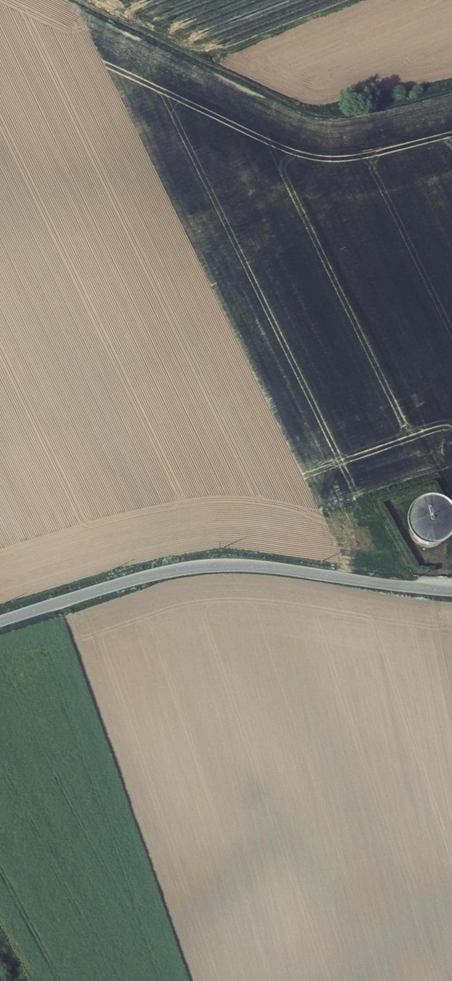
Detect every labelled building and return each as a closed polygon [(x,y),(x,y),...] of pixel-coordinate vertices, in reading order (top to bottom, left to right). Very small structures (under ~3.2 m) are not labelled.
[(450,516),(437,508),(421,514),(414,526),(420,543),(433,550),(449,545),(451,540),(451,522),(450,516)]
